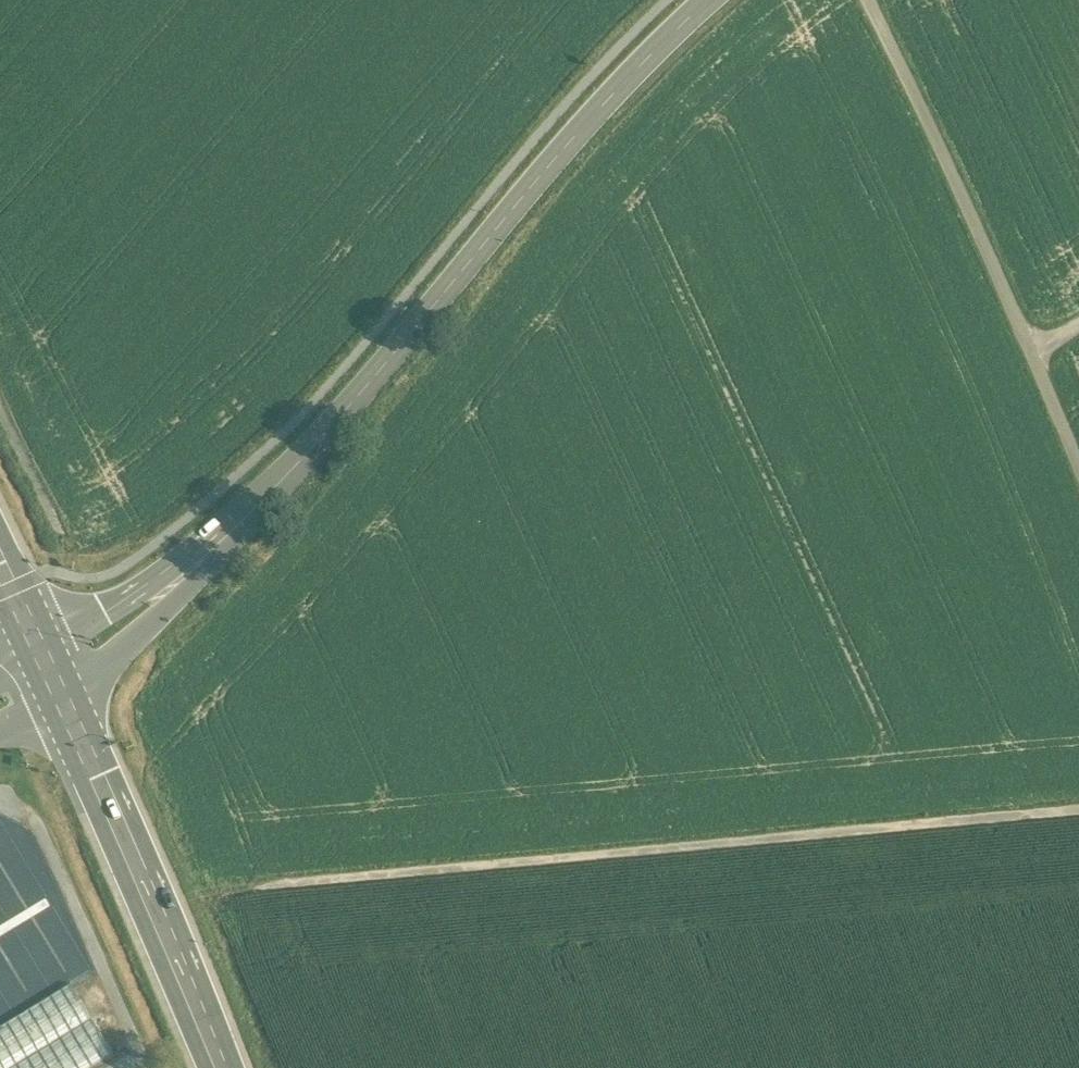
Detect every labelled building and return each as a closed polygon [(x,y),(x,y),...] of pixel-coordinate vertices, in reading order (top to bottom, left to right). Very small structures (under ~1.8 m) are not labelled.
[(35,867),(10,880),(6,872),(0,875),(0,940),(18,975),(33,968),(46,993),(52,990),(51,988),(88,969),(35,867)] [(106,1013),(84,977),(74,982),(96,1019),(106,1013)] [(71,983),(28,1010),(62,1067),(93,1067),(113,1055),(71,983)] [(28,1010),(0,1026),(0,1067),(62,1067),(28,1010)]
